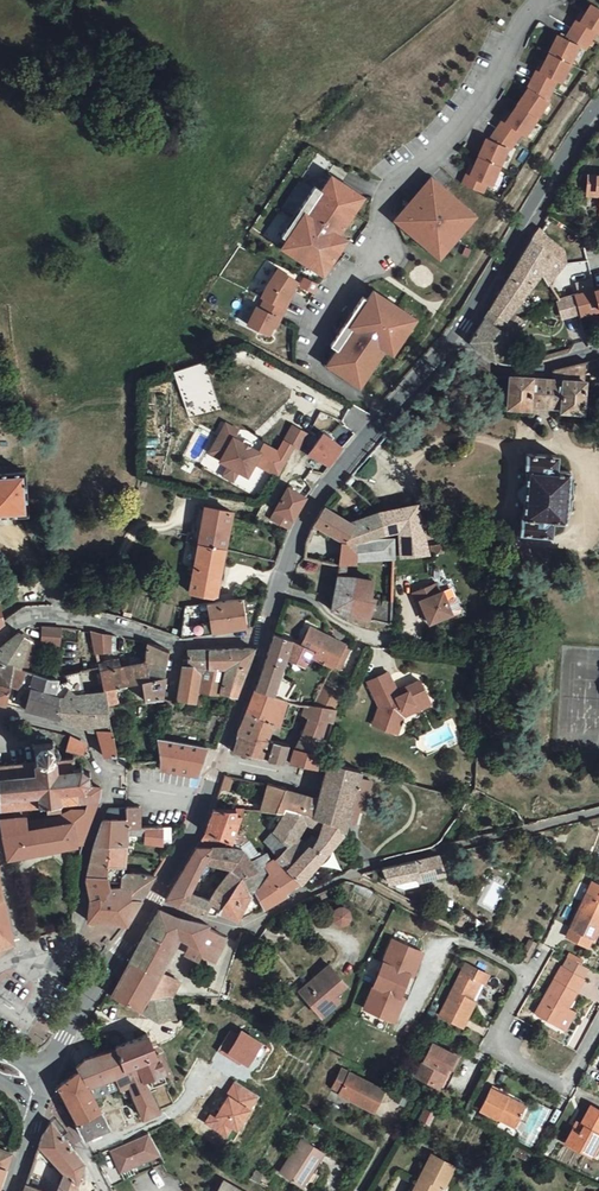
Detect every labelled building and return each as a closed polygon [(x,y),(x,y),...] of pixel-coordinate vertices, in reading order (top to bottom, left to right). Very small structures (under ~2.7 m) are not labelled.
[(572,26),(591,38),(596,29),(598,31),(598,7),(591,2),(586,10),(581,19),(577,16),(572,26)] [(582,8),(577,16),(581,19),(586,10),(582,8)] [(559,33),(550,51),(571,61),(579,43),(586,47),(591,38),(572,26),(566,36),(559,33)] [(538,66),(534,76),(554,86),(558,77),(562,79),(571,61),(550,51),(546,59),(542,68),(538,66)] [(530,85),(519,101),(538,114),(549,97),(548,97),(554,86),(534,76),(529,85),(530,85)] [(505,115),(500,124),(518,136),(524,128),(527,130),(538,114),(519,101),(514,109),(509,117),(505,115)] [(511,107),(505,115),(509,117),(514,109),(511,107)] [(489,134),(482,152),(503,161),(510,143),(513,144),(518,136),(500,124),(492,135),(489,134)] [(470,168),(466,178),(487,187),(491,177),(495,179),(503,161),(482,152),(478,160),(474,169),(470,168)] [(330,175),(325,183),(332,187),(337,180),(330,175)] [(353,212),(363,196),(337,180),(332,187),(325,183),(320,191),(314,187),(300,210),(304,213),(293,231),(288,228),(282,237),(290,242),(285,250),(324,275),(342,247),(334,242),(339,235),(348,220),(345,218),(350,210),(353,212)] [(427,180),(399,215),(407,221),(403,226),(432,250),(436,245),(444,252),(473,217),(465,211),(468,207),(439,183),(435,187),(427,180)] [(348,220),(353,212),(350,210),(345,218),(348,220)] [(557,281),(572,263),(537,233),(499,299),(520,312),(550,272),(557,281)] [(334,242),(342,247),(347,239),(339,235),(334,242)] [(269,286),(263,298),(267,300),(284,308),(288,300),(294,290),(299,282),(279,270),(269,286)] [(312,297),(317,283),(303,278),(298,292),(312,297)] [(598,311),(598,287),(595,289),(582,292),(590,314),(598,311)] [(288,300),(284,308),(287,310),(296,291),(294,290),(288,300)] [(340,360),(335,368),(363,386),(373,371),(370,369),(375,361),(378,362),(388,348),(391,350),(398,339),(402,341),(418,317),(399,305),(397,309),(388,303),(390,300),(375,290),(369,299),(365,296),(352,317),(358,321),(355,326),(348,322),(333,346),(340,350),(335,357),(340,360)] [(582,294),(566,299),(572,315),(588,309),(582,294)] [(515,318),(520,312),(499,299),(494,305),(503,311),(515,318)] [(258,308),(250,326),(271,336),(275,328),(279,319),(283,320),(287,310),(284,308),(267,300),(262,310),(258,308)] [(399,305),(390,300),(388,303),(397,309),(399,305)] [(498,319),(503,311),(494,305),(489,314),(498,319)] [(523,323),(518,320),(515,318),(503,311),(498,319),(489,314),(474,340),(502,359),(524,324),(523,323)] [(515,318),(518,320),(523,323),(527,315),(520,312),(515,318)] [(358,321),(352,317),(348,322),(355,326),(358,321)] [(402,341),(398,339),(391,350),(395,353),(402,341)] [(340,360),(335,357),(330,365),(335,368),(340,360)] [(378,362),(375,361),(370,369),(373,371),(378,362)] [(568,375),(591,376),(592,361),(564,369),(564,377),(568,378),(568,375)] [(589,408),(591,376),(568,375),(568,378),(564,377),(539,376),(538,376),(514,375),(512,404),(535,405),(535,402),(566,404),(566,407),(589,408)] [(238,427),(228,422),(227,424),(236,430),(238,427)] [(343,443),(350,432),(336,422),(329,433),(343,443)] [(266,465),(273,451),(264,446),(261,451),(234,435),(236,430),(227,424),(218,440),(227,445),(220,458),(228,463),(238,469),(247,474),(255,462),(264,467),(266,465)] [(301,449),(309,433),(292,425),(284,440),(295,446),(301,449)] [(309,454),(330,465),(345,447),(325,433),(309,454)] [(273,451),(266,465),(280,473),(284,467),(295,446),(284,440),(281,439),(275,449),(273,451)] [(275,449),(265,443),(264,446),(273,451),(275,449)] [(563,453),(532,450),(524,531),(557,534),(558,519),(570,520),(575,467),(562,465),(563,453)] [(232,479),(238,469),(228,463),(222,473),(232,479)] [(0,465),(0,512),(28,510),(26,464),(0,465)] [(266,465),(264,467),(278,475),(280,473),(266,465)] [(288,528),(307,494),(290,484),(275,507),(282,512),(276,521),(288,528)] [(200,533),(205,505),(199,504),(194,532),(200,533)] [(423,504),(398,508),(379,511),(386,532),(399,530),(402,558),(430,556),(432,556),(423,504)] [(229,550),(234,521),(236,510),(205,505),(200,533),(194,532),(188,531),(186,540),(198,543),(229,550)] [(338,546),(355,541),(386,532),(379,511),(349,521),(326,507),(315,524),(338,546)] [(360,561),(385,559),(396,559),(394,538),(384,537),(356,544),(357,560),(360,561)] [(356,544),(356,543),(355,541),(338,546),(338,564),(357,563),(357,560),(356,544)] [(222,592),(229,550),(198,543),(191,591),(218,596),(222,592)] [(437,555),(447,554),(447,547),(437,548),(437,555)] [(396,559),(385,559),(384,581),(394,581),(396,559)] [(391,627),(392,601),(371,597),(373,580),(337,576),(332,611),(362,619),(391,627)] [(437,587),(415,596),(418,605),(421,603),(427,617),(431,626),(453,617),(444,594),(441,595),(437,587)] [(215,631),(251,625),(245,598),(211,603),(215,631)] [(8,621),(1,602),(0,602),(0,628),(8,621)] [(421,603),(418,605),(423,618),(427,617),(421,603)] [(63,641),(64,625),(47,623),(45,639),(63,641)] [(115,633),(95,629),(99,651),(117,648),(115,633)] [(0,649),(0,658),(16,663),(24,666),(32,638),(22,630),(0,649)] [(332,669),(343,647),(344,645),(312,630),(303,647),(314,652),(311,659),(320,663),(332,669)] [(311,705),(313,705),(318,695),(280,675),(286,658),(315,672),(320,663),(311,659),(314,652),(303,647),(276,634),(256,690),(274,696),(288,701),(306,707),(310,709),(311,705)] [(147,659),(147,661),(170,665),(173,648),(151,641),(147,659)] [(349,650),(343,647),(332,669),(331,670),(337,673),(349,650)] [(230,697),(236,699),(255,648),(206,649),(202,669),(198,691),(231,694),(230,697)] [(186,664),(195,664),(202,669),(206,649),(190,650),(189,660),(186,660),(186,664)] [(104,677),(101,661),(100,657),(91,658),(92,666),(94,666),(96,678),(104,677)] [(12,681),(16,663),(0,658),(0,679),(12,682),(12,681)] [(170,665),(147,661),(123,665),(122,658),(101,661),(104,677),(105,686),(106,687),(144,680),(168,675),(170,665)] [(24,666),(16,663),(12,681),(30,686),(34,670),(24,666)] [(196,702),(198,691),(202,669),(195,664),(186,664),(183,665),(179,700),(196,702)] [(81,692),(87,692),(82,669),(69,671),(70,675),(72,688),(81,692)] [(34,670),(30,686),(25,708),(60,718),(60,697),(58,697),(60,676),(51,676),(34,670)] [(419,708),(417,704),(431,698),(423,681),(400,692),(392,672),(371,682),(383,707),(376,725),(397,733),(404,715),(419,708)] [(60,720),(75,723),(73,696),(72,688),(70,675),(60,676),(58,697),(60,697),(60,718),(60,720)] [(164,697),(168,675),(144,680),(146,698),(164,697)] [(0,679),(0,700),(7,702),(12,682),(0,679)] [(102,690),(87,692),(81,692),(72,688),(73,696),(75,723),(89,727),(89,729),(101,731),(102,740),(105,754),(118,754),(106,687),(105,686),(102,686),(102,690)] [(318,695),(313,705),(337,710),(342,699),(322,689),(318,695)] [(280,725),(285,711),(269,706),(274,696),(256,690),(247,712),(280,725)] [(269,706),(285,711),(288,701),(274,696),(269,706)] [(407,717),(434,705),(431,698),(417,704),(419,708),(404,715),(397,733),(400,735),(407,717)] [(311,717),(328,721),(334,723),(337,711),(337,710),(313,705),(311,705),(310,709),(308,716),(311,717)] [(282,726),(280,725),(247,712),(241,728),(246,736),(248,735),(270,741),(272,733),(279,735),(281,729),(282,726)] [(311,717),(303,733),(324,738),(328,721),(311,717)] [(456,725),(416,733),(420,753),(460,745),(456,725)] [(328,739),(324,738),(303,733),(296,746),(296,749),(324,756),(328,739)] [(69,735),(64,748),(83,757),(88,745),(72,736),(69,735)] [(233,750),(266,757),(271,741),(270,741),(248,735),(246,736),(233,750)] [(161,760),(162,769),(197,776),(207,747),(160,738),(161,760)] [(283,761),(289,745),(275,742),(271,741),(266,757),(283,761)] [(6,806),(6,807),(10,807),(10,805),(17,805),(17,806),(20,806),(20,804),(30,803),(30,805),(33,804),(33,802),(42,802),(43,803),(46,803),(46,801),(60,800),(60,802),(64,801),(64,799),(76,799),(77,800),(90,799),(99,798),(100,793),(101,788),(100,783),(90,781),(88,768),(90,767),(89,765),(87,766),(83,762),(83,760),(81,760),(81,762),(75,761),(74,754),(54,756),(54,754),(56,753),(57,751),(57,749),(56,747),(54,746),(53,745),(52,742),(31,744),(32,758),(24,759),(24,757),(20,757),(21,760),(14,760),(14,758),(11,758),(10,760),(3,761),(3,759),(0,759),(0,806),(6,806)] [(326,757),(324,756),(296,749),(292,762),(302,765),(322,769),(325,759),(326,757)] [(314,814),(326,818),(349,826),(351,827),(352,822),(365,778),(367,771),(325,759),(322,769),(327,771),(321,798),(289,790),(290,786),(287,785),(271,782),(265,801),(260,801),(259,804),(263,805),(262,811),(287,813),(289,810),(306,812),(314,814)] [(223,775),(220,785),(228,788),(232,777),(223,775)] [(364,810),(366,803),(368,804),(375,781),(365,778),(352,822),(360,824),(364,810)] [(366,803),(364,810),(370,812),(378,781),(375,781),(368,804),(366,803)] [(96,807),(99,798),(90,799),(87,808),(96,807)] [(127,843),(128,831),(128,825),(129,814),(125,814),(126,806),(106,806),(106,809),(95,842),(127,843)] [(128,825),(141,825),(141,807),(126,806),(125,814),(129,814),(128,825)] [(41,815),(26,819),(24,813),(0,818),(9,856),(75,843),(75,847),(80,848),(81,836),(85,836),(96,807),(87,808),(70,809),(72,819),(43,823),(41,815)] [(214,808),(206,832),(235,842),(236,839),(237,836),(247,810),(214,808)] [(59,809),(41,815),(43,823),(72,819),(70,809),(59,809)] [(288,846),(278,856),(277,857),(305,878),(306,878),(307,878),(307,879),(349,831),(349,826),(326,818),(319,837),(312,834),(307,842),(300,838),(314,814),(306,812),(289,810),(287,813),(274,833),(288,846)] [(162,825),(146,825),(146,832),(146,840),(170,845),(170,828),(162,828),(162,825)] [(274,833),(273,834),(265,841),(278,856),(288,846),(274,833)] [(107,862),(126,863),(127,856),(127,843),(95,842),(87,870),(106,871),(107,862)] [(251,861),(259,856),(249,842),(241,848),(251,861)] [(193,892),(207,862),(215,845),(198,845),(167,897),(186,906),(193,892)] [(202,914),(218,917),(218,915),(225,901),(240,881),(258,871),(251,861),(241,848),(238,847),(234,845),(215,845),(207,862),(231,869),(220,885),(216,882),(204,894),(193,892),(186,906),(202,914)] [(289,896),(288,894),(305,878),(277,857),(278,856),(271,859),(266,851),(259,856),(251,861),(258,871),(265,867),(269,873),(256,896),(263,908),(264,910),(289,896)] [(418,882),(447,876),(442,856),(388,870),(391,883),(398,882),(399,887),(403,889),(418,886),(418,882)] [(87,870),(86,873),(89,895),(87,920),(127,921),(142,895),(130,894),(130,884),(120,883),(111,884),(112,874),(121,874),(122,868),(125,868),(126,863),(107,862),(106,871),(87,870)] [(265,867),(258,871),(240,881),(225,901),(218,915),(242,920),(256,896),(269,873),(265,867)] [(156,872),(125,868),(122,868),(121,874),(120,883),(130,884),(130,894),(142,895),(151,880),(156,872)] [(480,903),(496,909),(507,879),(492,873),(480,903)] [(588,892),(568,936),(589,946),(593,938),(597,939),(598,934),(598,897),(588,892)] [(15,946),(5,901),(0,902),(0,951),(15,946)] [(339,925),(342,926),(344,925),(346,924),(348,922),(349,919),(350,916),(349,913),(348,910),(345,908),(343,907),(340,907),(337,908),(334,909),(332,912),(331,914),(331,917),(332,920),(334,923),(336,924),(339,925)] [(160,909),(128,964),(111,993),(141,1010),(147,999),(174,997),(178,997),(183,988),(186,989),(188,984),(164,973),(181,941),(192,946),(190,949),(190,951),(190,954),(199,958),(205,956),(216,961),(228,936),(209,928),(211,924),(185,918),(160,909)] [(462,920),(465,914),(461,912),(455,923),(462,926),(464,921),(462,920)] [(101,947),(100,937),(89,939),(90,949),(101,947)] [(531,939),(522,956),(529,960),(538,942),(531,939)] [(395,943),(388,961),(384,959),(374,983),(377,985),(369,1003),(396,1014),(404,996),(402,995),(412,973),(413,974),(422,955),(395,943)] [(491,973),(468,961),(449,997),(441,1013),(465,1025),(491,973)] [(302,990),(318,1008),(336,993),(347,983),(332,964),(302,990)] [(588,981),(566,968),(542,1015),(564,1026),(588,981)] [(342,1000),(336,993),(318,1008),(324,1015),(342,1000)] [(159,1020),(177,1016),(174,997),(147,999),(141,1010),(159,1020)] [(238,1060),(239,1057),(250,1063),(263,1042),(243,1030),(240,1036),(232,1031),(220,1050),(238,1060)] [(136,1082),(138,1081),(161,1073),(154,1055),(152,1056),(143,1032),(108,1045),(109,1047),(119,1072),(130,1068),(136,1082)] [(421,1074),(442,1085),(452,1064),(457,1066),(463,1054),(437,1041),(422,1072),(421,1074)] [(109,1076),(117,1073),(119,1072),(109,1047),(80,1057),(71,1065),(74,1071),(94,1109),(119,1100),(115,1092),(109,1076)] [(460,1068),(457,1066),(452,1064),(442,1085),(451,1089),(460,1068)] [(117,1073),(123,1089),(135,1119),(154,1112),(138,1081),(136,1082),(130,1068),(119,1072),(117,1073)] [(94,1109),(74,1071),(52,1083),(71,1119),(94,1109)] [(348,1083),(343,1094),(378,1111),(388,1090),(346,1071),(341,1080),(348,1083)] [(115,1092),(123,1089),(117,1073),(109,1076),(115,1092)] [(240,1128),(260,1094),(238,1081),(229,1095),(231,1096),(219,1115),(213,1125),(230,1135),(235,1125),(240,1128)] [(520,1126),(530,1106),(503,1092),(504,1090),(496,1086),(484,1108),(520,1126)] [(569,1142),(597,1156),(598,1153),(598,1107),(594,1105),(581,1129),(577,1127),(569,1142)] [(535,1108),(530,1106),(520,1126),(525,1128),(535,1108)] [(425,1108),(420,1120),(430,1124),(435,1111),(425,1108)] [(101,1123),(94,1109),(71,1119),(78,1134),(101,1123)] [(213,1125),(219,1115),(215,1112),(209,1122),(213,1125)] [(39,1146),(60,1171),(52,1190),(71,1190),(82,1160),(58,1129),(51,1120),(43,1134),(39,1146)] [(108,1151),(118,1172),(158,1153),(148,1132),(108,1151)] [(327,1154),(306,1141),(284,1174),(302,1186),(313,1170),(316,1171),(327,1154)] [(4,1165),(9,1149),(0,1145),(0,1164),(4,1165)] [(537,1155),(521,1147),(518,1153),(534,1161),(537,1155)] [(419,1190),(444,1190),(447,1184),(450,1185),(460,1167),(436,1155),(419,1190)] [(223,1181),(218,1190),(241,1190),(223,1181)] [(26,1182),(24,1190),(51,1190),(26,1182)]
